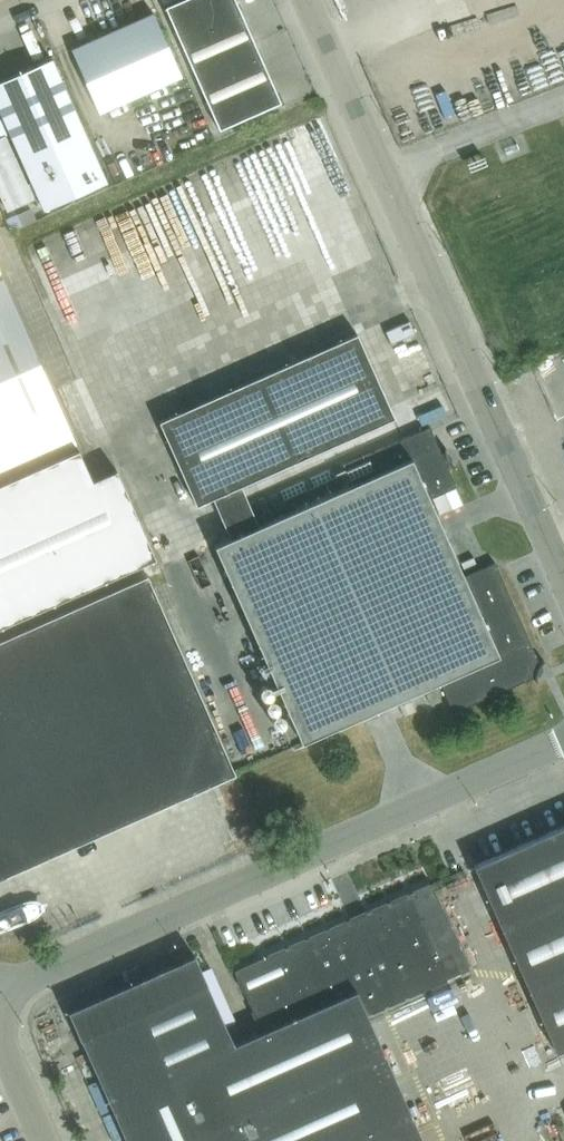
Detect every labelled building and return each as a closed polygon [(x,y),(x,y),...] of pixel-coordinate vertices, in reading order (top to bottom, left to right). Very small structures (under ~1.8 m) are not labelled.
[(219,129),(280,102),(235,0),(179,0),(165,6),(219,129)] [(153,13),(71,49),(99,111),(181,75),(153,13)] [(0,81),(0,111),(44,209),(106,181),(51,58),(0,81)] [(37,194),(32,182),(27,184),(5,136),(0,138),(0,195),(7,211),(18,206),(33,199),(32,197),(37,194)] [(31,208),(17,214),(22,225),(22,226),(36,219),(31,208)] [(155,558),(116,470),(92,481),(0,273),(0,627),(155,558)] [(196,505),(212,498),(241,485),(394,417),(357,333),(159,421),(196,505)] [(258,525),(241,485),(212,498),(229,538),(214,545),(301,742),(439,681),(453,712),(535,676),(535,678),(535,681),(536,681),(536,678),(536,675),(537,673),(538,670),(539,667),(540,665),(542,663),(544,661),(543,660),(541,662),(540,664),(495,562),(463,576),(429,498),(456,486),(447,466),(450,465),(452,467),(453,468),(454,467),(452,465),(450,463),(449,461),(447,458),(446,456),(446,453),(445,450),(445,447),(444,447),(444,449),(444,452),(441,453),(430,426),(344,464),(352,484),(258,525)] [(462,504),(455,488),(432,498),(439,514),(462,504)] [(0,640),(0,876),(233,772),(146,575),(0,640)] [(441,700),(436,690),(426,694),(431,705),(441,700)] [(474,865),(477,871),(556,1051),(563,1047),(563,825),(474,865)] [(234,970),(262,1032),(233,1044),(193,954),(68,1009),(127,1140),(422,1140),(366,1014),(469,969),(434,889),(431,883),(234,970)] [(137,965),(126,970),(131,980),(142,976),(137,965)]
